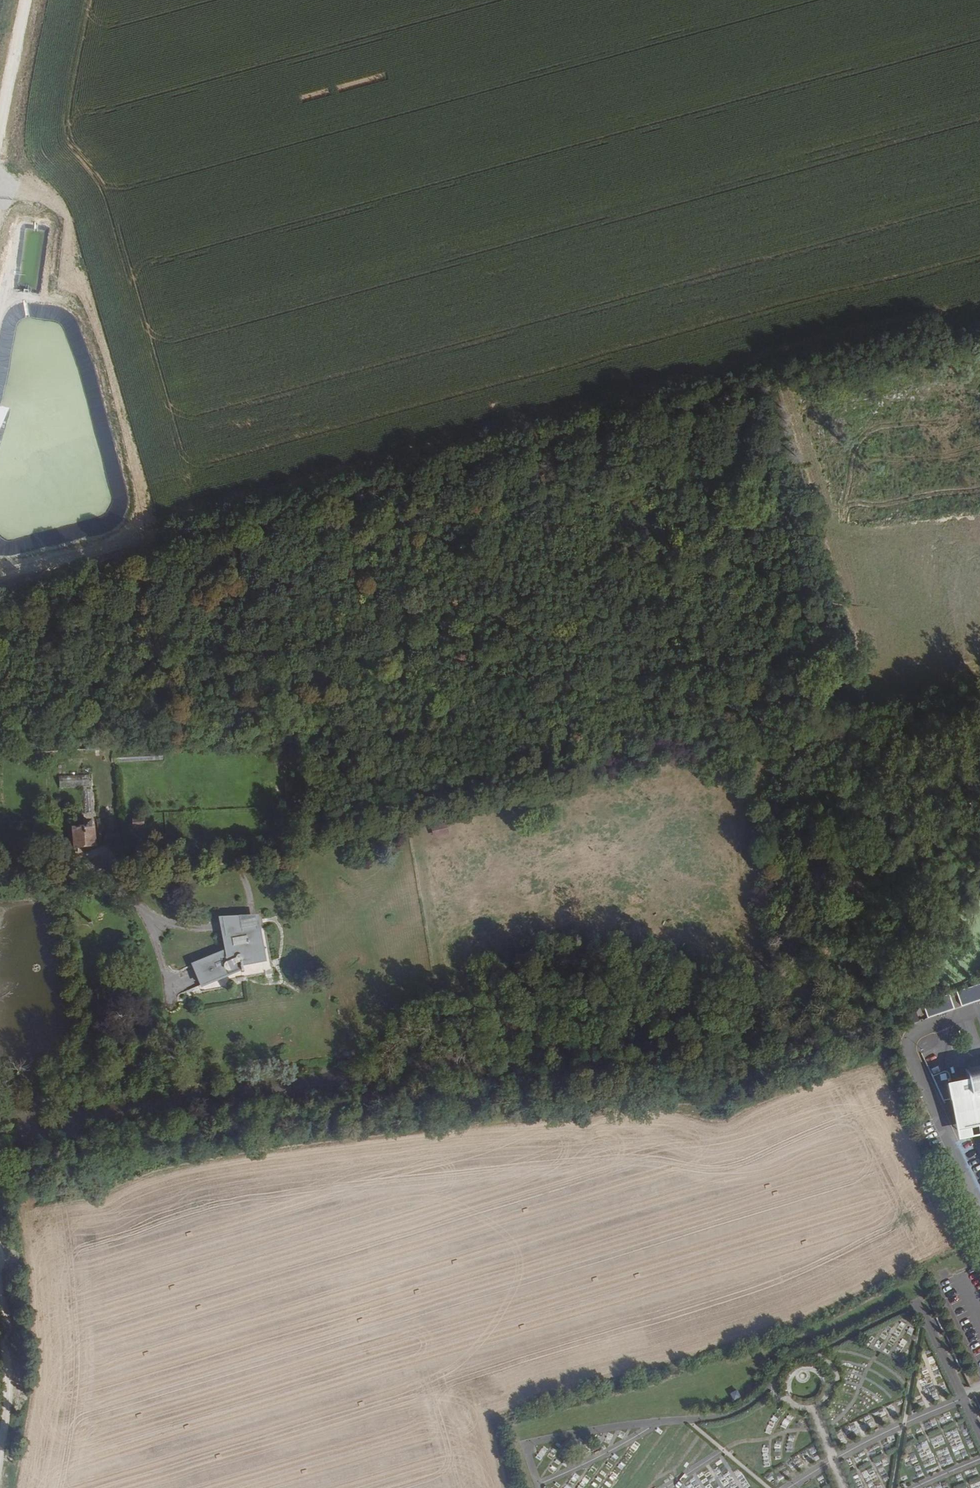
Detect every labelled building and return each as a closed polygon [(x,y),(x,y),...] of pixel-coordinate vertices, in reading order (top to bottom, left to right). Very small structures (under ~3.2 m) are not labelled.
[(83,776),(55,778),(56,789),(84,787),(83,776)] [(91,846),(90,826),(70,827),(72,848),(91,846)] [(257,914),(220,918),(222,933),(258,928),(257,914)] [(271,974),(264,927),(258,928),(222,933),(224,950),(189,965),(203,994),(229,989),(228,982),(271,974)] [(956,992),(960,1006),(979,1000),(979,985),(956,992)] [(923,1004),(928,1017),(954,1009),(950,996),(923,1004)] [(963,1068),(966,1080),(946,1084),(958,1141),(979,1136),(977,1125),(979,1124),(979,1065),(963,1068)] [(730,1392),(733,1400),(740,1397),(738,1389),(730,1392)]
